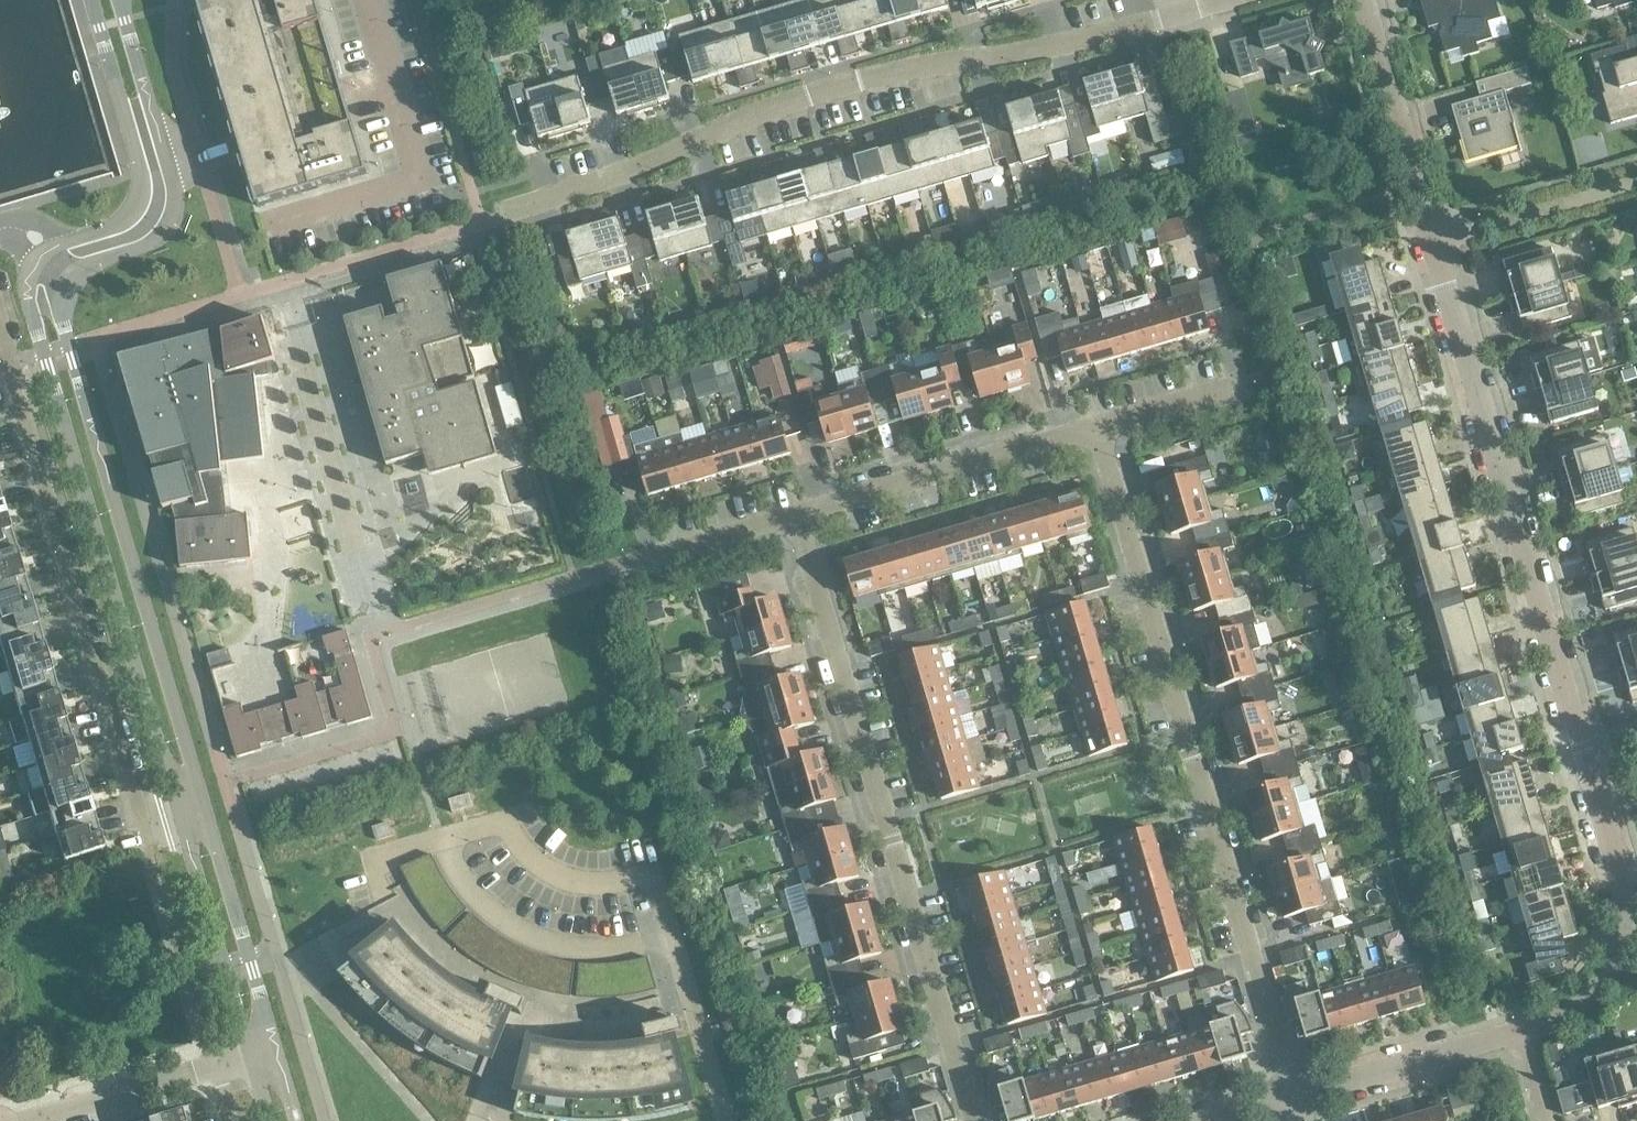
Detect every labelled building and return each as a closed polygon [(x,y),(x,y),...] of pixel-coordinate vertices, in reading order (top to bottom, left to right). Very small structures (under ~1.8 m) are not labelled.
[(331,185),(367,175),(316,0),(220,0),(198,6),(257,207),(331,185)] [(781,7),(800,71),(810,69),(810,67),(808,68),(804,51),(821,47),(807,0),(805,0),(781,7)] [(821,47),(837,42),(842,58),(841,58),(841,59),(851,57),(835,0),(807,0),(821,47)] [(851,57),(861,54),(860,52),(859,53),(854,37),(871,32),(862,0),(835,0),(851,57)] [(871,32),(888,27),(893,43),(892,43),(892,44),(902,42),(890,0),(862,0),(871,32)] [(902,42),(912,39),(911,37),(910,38),(905,22),(922,17),(917,0),(890,0),(902,42)] [(922,17),(948,9),(946,2),(952,0),(917,0),(922,17)] [(1004,6),(1003,0),(974,0),(977,10),(987,7),(988,9),(987,10),(988,11),(1004,6)] [(1445,54),(1460,49),(1463,58),(1479,53),(1477,45),(1493,40),(1488,23),(1501,19),(1495,0),(1420,0),(1428,29),(1440,25),(1442,31),(1439,32),(1445,54)] [(1597,10),(1614,5),(1615,9),(1635,3),(1634,0),(1594,0),(1597,10)] [(781,7),(756,14),(770,61),(787,56),(792,73),(790,73),(791,74),(800,71),(781,7)] [(753,66),(770,61),(756,14),(731,22),(750,86),(759,83),(759,82),(758,83),(753,66)] [(491,39),(508,34),(504,20),(487,25),(491,39)] [(731,22),(705,29),(719,76),(736,71),(741,87),(740,88),(740,89),(750,86),(731,22)] [(1319,57),(1316,55),(1321,46),(1312,41),(1314,38),(1309,22),(1291,27),(1284,23),(1280,30),(1260,36),(1261,39),(1249,42),(1248,40),(1231,45),(1241,79),(1258,74),(1254,61),(1262,59),(1266,53),(1281,61),(1289,89),(1311,83),(1309,77),(1324,72),(1319,57)] [(684,52),(671,55),(678,81),(691,77),(693,84),(719,76),(705,29),(679,37),(684,52)] [(496,60),(521,53),(516,36),(492,43),(496,60)] [(1610,124),(1636,117),(1636,60),(1631,61),(1627,45),(1591,55),(1596,73),(1598,72),(1604,93),(1602,94),(1610,124)] [(654,54),(630,61),(644,112),(661,107),(661,106),(660,106),(659,104),(669,101),(665,85),(678,81),(671,55),(668,47),(654,51),(654,54)] [(612,100),(617,116),(628,113),(628,115),(627,116),(628,117),(644,112),(630,61),(626,49),(586,60),(592,79),(599,104),(612,100)] [(1125,66),(1109,71),(1124,122),(1146,115),(1154,145),(1186,135),(1178,110),(1164,114),(1154,79),(1156,79),(1150,59),(1135,63),(1136,67),(1126,70),(1125,68),(1126,67),(1125,66)] [(1505,93),(1531,85),(1526,69),(1476,84),(1480,99),(1451,107),(1462,142),(1468,163),(1520,147),(1514,126),(1505,93)] [(1076,106),(1086,140),(1101,135),(1099,129),(1124,122),(1109,71),(1092,76),(1093,77),(1094,79),(1084,82),(1089,102),(1076,106)] [(586,108),(599,104),(592,79),(579,82),(577,77),(551,84),(566,135),(582,130),(582,129),(581,129),(580,127),(591,124),(586,108)] [(534,123),(539,139),(549,136),(550,139),(549,139),(549,140),(566,135),(551,84),(525,92),(526,98),(513,102),(520,127),(534,123)] [(1048,93),(1031,98),(1046,149),(1071,141),(1072,144),(1086,140),(1076,106),(1063,110),(1059,94),(1048,97),(1047,94),(1048,94),(1048,93)] [(999,133),(1006,158),(1009,167),(1022,163),(1023,165),(1049,157),(1046,149),(1031,98),(1015,103),(1015,104),(1016,104),(1017,106),(1006,109),(1012,129),(999,133)] [(935,117),(925,120),(944,184),(969,177),(955,130),(938,135),(934,118),(935,118),(935,117)] [(905,145),(919,192),(944,184),(925,120),(915,123),(915,124),(917,123),(922,140),(905,145)] [(955,130),(969,177),(995,169),(993,162),(1006,158),(999,133),(986,137),(981,122),(955,130)] [(884,132),(874,135),(893,199),(919,192),(905,145),(888,150),(883,133),(884,133),(884,132)] [(1238,138),(1236,138),(1239,149),(1241,148),(1259,143),(1256,133),(1238,138)] [(868,207),(893,199),(874,135),(864,137),(865,139),(866,138),(871,155),(854,160),(868,207)] [(833,147),(823,150),(842,214),(868,207),(854,160),(837,165),(832,148),(834,148),(833,147)] [(820,169),(803,174),(817,221),(842,214),(823,150),(814,152),(814,154),(815,153),(820,169)] [(1165,155),(1169,168),(1185,163),(1181,150),(1165,155)] [(700,192),(721,189),(716,159),(696,162),(700,192)] [(782,162),(773,164),(792,229),(817,221),(803,174),(786,179),(781,163),(783,163),(782,162)] [(752,189),(766,236),(792,229),(773,164),(763,167),(763,169),(765,168),(769,184),(752,189)] [(731,212),(718,216),(725,241),(727,250),(742,245),(741,244),(766,236),(752,189),(726,197),(731,212)] [(1075,193),(1062,197),(1065,208),(1078,204),(1075,193)] [(686,255),(703,250),(712,247),(712,245),(725,241),(718,216),(704,220),(699,200),(688,203),(687,200),(688,200),(688,199),(671,204),(686,255)] [(1061,200),(1048,204),(1051,213),(1051,215),(1064,211),(1064,209),(1061,200)] [(651,231),(638,235),(645,261),(658,257),(660,262),(686,255),(671,204),(655,209),(655,210),(656,210),(657,212),(646,215),(651,231)] [(1012,225),(1024,222),(1021,209),(1008,213),(1012,225)] [(1187,236),(1200,232),(1195,216),(1182,220),(1185,230),(1187,236)] [(638,235),(625,239),(619,219),(609,222),(608,220),(609,220),(608,218),(592,223),(607,274),(630,267),(638,290),(653,285),(645,261),(638,235)] [(1158,238),(1185,230),(1182,220),(1155,228),(1158,238)] [(982,221),(973,224),(976,236),(985,233),(982,221)] [(607,274),(592,223),(575,228),(576,229),(577,231),(567,235),(571,251),(558,255),(568,289),(582,284),(582,281),(607,274)] [(932,233),(936,248),(961,240),(956,226),(932,233)] [(920,252),(935,248),(932,236),(917,240),(920,252)] [(1121,259),(1135,255),(1132,241),(1118,245),(1121,259)] [(861,250),(853,252),(857,265),(866,263),(861,250)] [(1503,284),(1508,300),(1560,284),(1576,280),(1574,273),(1558,277),(1554,263),(1555,262),(1551,250),(1503,264),(1507,277),(1507,276),(1509,283),(1505,284),(1505,283),(1503,284)] [(857,265),(853,252),(843,256),(848,268),(857,265)] [(1357,268),(1353,254),(1333,260),(1348,313),(1391,300),(1379,261),(1357,268)] [(1087,267),(1085,256),(1071,259),(1074,270),(1087,267)] [(439,387),(475,377),(442,262),(387,279),(398,317),(387,320),(383,307),(344,319),(348,331),(386,465),(423,454),(430,477),(499,457),(477,382),(441,392),(439,387)] [(1028,298),(1042,293),(1039,284),(1034,269),(1021,273),(1023,280),(1025,288),(1028,298)] [(736,300),(756,297),(753,276),(733,279),(736,300)] [(799,292),(809,289),(805,276),(795,279),(799,292)] [(1174,300),(1185,338),(1210,331),(1205,315),(1222,310),(1213,279),(1199,284),(1198,282),(1170,290),(1173,300),(1174,300)] [(559,284),(550,287),(553,296),(562,294),(559,284)] [(1519,319),(1523,332),(1571,318),(1567,305),(1562,290),(1560,284),(1508,300),(1512,315),(1514,315),(1514,314),(1518,313),(1520,319),(1519,319)] [(936,303),(933,292),(922,295),(925,306),(936,303)] [(1138,352),(1139,352),(1162,345),(1151,307),(1148,297),(1124,303),(1127,314),(1138,352)] [(1174,300),(1173,300),(1151,307),(1162,345),(1185,338),(1174,300)] [(1391,300),(1348,313),(1356,337),(1398,324),(1391,300)] [(620,312),(623,323),(635,319),(631,308),(620,312)] [(1292,317),(1296,328),(1314,323),(1311,311),(1292,317)] [(1067,373),(1092,366),(1080,327),(1078,319),(1063,323),(1060,313),(1035,320),(1047,361),(1062,357),(1067,373)] [(1127,314),(1104,321),(1115,359),(1138,352),(1127,314)] [(181,568),(210,565),(252,561),(247,515),(227,517),(221,464),(265,460),(255,377),(268,376),(267,363),(275,361),(263,319),(222,331),(221,328),(119,358),(164,509),(171,507),(176,523),(181,568)] [(836,320),(824,323),(828,339),(841,336),(836,320)] [(1104,321),(1080,327),(1092,366),(1115,359),(1104,321)] [(1405,348),(1398,324),(1356,337),(1345,340),(1352,364),(1363,361),(1405,348)] [(1005,391),(1030,384),(1022,357),(1035,352),(1028,326),(1004,333),(1007,343),(992,347),(1005,391)] [(822,327),(814,329),(819,346),(827,344),(822,327)] [(788,355),(804,351),(799,333),(783,338),(788,355)] [(1305,335),(1309,350),(1319,347),(1315,333),(1305,335)] [(1548,351),(1557,349),(1554,337),(1545,339),(1548,351)] [(981,398),(1005,391),(992,347),(977,352),(974,342),(951,348),(959,375),(973,371),(981,398)] [(1548,351),(1530,357),(1534,369),(1535,369),(1537,376),(1532,377),(1532,376),(1531,377),(1535,392),(1588,377),(1578,343),(1557,349),(1548,351)] [(1314,365),(1323,362),(1319,347),(1309,350),(1314,365)] [(959,375),(951,348),(937,353),(940,363),(916,370),(929,414),(953,407),(945,379),(959,375)] [(1405,348),(1363,361),(1370,385),(1388,379),(1393,393),(1416,386),(1405,348)] [(733,383),(726,360),(712,364),(719,387),(733,383)] [(790,394),(783,370),(780,360),(752,368),(762,402),(790,394)] [(719,387),(712,364),(690,371),(697,401),(721,393),(719,387)] [(904,421),(929,414),(916,370),(901,374),(898,364),(875,371),(882,398),(896,393),(904,421)] [(1635,369),(1621,373),(1624,383),(1636,379),(1636,377),(1635,369)] [(838,387),(839,392),(852,436),(876,429),(868,402),(882,398),(875,371),(860,375),(862,380),(838,387)] [(1588,377),(1535,392),(1540,408),(1541,408),(1541,407),(1546,406),(1547,412),(1550,425),(1598,411),(1595,398),(1594,398),(1588,377)] [(1388,379),(1370,385),(1381,424),(1424,411),(1416,386),(1393,393),(1388,379)] [(512,383),(495,388),(507,430),(524,426),(512,383)] [(643,397),(639,383),(630,385),(634,400),(643,397)] [(325,384),(299,391),(327,507),(329,506),(338,543),(367,536),(339,420),(334,421),(325,384)] [(828,444),(852,436),(839,392),(824,397),(821,386),(798,393),(806,420),(820,416),(828,444)] [(1321,389),(1325,404),(1335,402),(1330,387),(1321,389)] [(683,389),(669,393),(672,402),(686,398),(683,389)] [(591,425),(600,422),(606,420),(598,391),(583,396),(591,425)] [(1335,402),(1325,404),(1330,419),(1339,417),(1335,402)] [(790,454),(779,416),(755,423),(766,462),(790,454)] [(648,496),(672,489),(661,451),(658,440),(634,447),(631,436),(624,437),(618,417),(606,420),(600,422),(591,425),(601,459),(610,456),(613,465),(637,458),(648,496)] [(1274,420),(1261,423),(1263,431),(1269,434),(1277,432),(1274,420)] [(731,430),(743,469),(766,462),(755,423),(731,430)] [(1396,475),(1439,462),(1427,424),(1385,436),(1392,460),(1387,462),(1392,477),(1397,476),(1396,475)] [(731,430),(708,437),(719,475),(743,469),(731,430)] [(1575,444),(1585,442),(1582,431),(1572,433),(1575,444)] [(682,433),(658,440),(661,451),(672,489),(696,482),(685,444),(682,433)] [(1563,485),(1615,470),(1609,448),(1606,436),(1558,450),(1561,462),(1562,462),(1564,468),(1559,470),(1559,469),(1558,470),(1563,485)] [(685,444),(696,482),(719,475),(708,437),(685,444)] [(1355,453),(1352,443),(1338,447),(1343,462),(1350,461),(1355,453)] [(1157,487),(1164,511),(1208,498),(1203,483),(1214,480),(1207,457),(1181,465),(1185,479),(1157,487)] [(1422,493),(1426,507),(1450,500),(1439,462),(1396,475),(1397,476),(1403,499),(1422,493)] [(1574,505),(1578,518),(1626,504),(1622,491),(1621,491),(1615,470),(1563,485),(1567,501),(1569,501),(1568,500),(1573,499),(1575,505),(1574,505)] [(1289,476),(1271,482),(1274,491),(1292,486),(1289,476)] [(1350,489),(1359,519),(1368,516),(1360,487),(1350,489)] [(1080,493),(1056,500),(1068,542),(1067,542),(1070,550),(1086,546),(1083,537),(1092,534),(1080,493)] [(1414,536),(1457,524),(1450,500),(1426,507),(1422,493),(1403,499),(1414,536)] [(1203,541),(1229,534),(1222,509),(1212,512),(1208,498),(1164,511),(1171,536),(1199,527),(1203,541)] [(1033,507),(1043,543),(1066,537),(1067,542),(1068,542),(1056,500),(1033,507)] [(1009,514),(1021,555),(1022,555),(1021,550),(1043,543),(1033,507),(1009,514)] [(986,521),(998,562),(1021,555),(1009,514),(986,521)] [(1359,519),(1363,533),(1373,531),(1368,516),(1359,519)] [(12,541),(5,517),(0,519),(0,545),(12,541)] [(962,528),(974,569),(998,562),(986,521),(962,528)] [(1421,560),(1422,562),(1464,549),(1457,524),(1414,536),(1421,560)] [(939,535),(951,576),(974,569),(962,528),(939,535)] [(1636,541),(1633,528),(1585,543),(1589,555),(1590,555),(1591,561),(1587,563),(1587,562),(1585,563),(1590,578),(1636,564),(1636,545),(1636,541)] [(1187,588),(1231,575),(1223,550),(1233,547),(1229,534),(1203,541),(1207,555),(1179,563),(1187,588)] [(939,535),(915,542),(928,583),(951,576),(939,535)] [(0,545),(0,570),(19,565),(12,541),(0,545)] [(928,583),(915,542),(892,549),(904,590),(928,583)] [(1382,563),(1378,548),(1368,551),(1373,566),(1382,563)] [(892,549),(869,556),(881,597),(904,590),(892,549)] [(1476,587),(1464,549),(1422,562),(1421,560),(1416,562),(1421,577),(1426,575),(1433,600),(1476,587)] [(881,597),(869,556),(844,563),(855,599),(878,592),(880,597),(881,597)] [(1590,578),(1595,594),(1596,594),(1596,593),(1600,592),(1602,598),(1601,598),(1605,611),(1636,602),(1636,564),(1590,578)] [(26,588),(19,565),(0,570),(0,596),(26,588)] [(1080,582),(1084,595),(1110,588),(1106,574),(1080,582)] [(1235,589),(1231,575),(1187,588),(1194,612),(1221,604),(1225,618),(1252,610),(1245,586),(1235,589)] [(1293,587),(1296,597),(1303,595),(1300,585),(1293,587)] [(33,612),(26,588),(0,596),(0,622),(33,612)] [(1058,593),(1061,602),(1077,598),(1074,588),(1058,593)] [(735,621),(740,636),(784,623),(777,599),(749,607),(745,593),(718,601),(725,624),(735,621)] [(1058,593),(1043,597),(1045,607),(1061,602),(1058,593)] [(1479,600),(1437,612),(1444,636),(1439,638),(1443,653),(1448,652),(1448,651),(1491,638),(1479,600)] [(647,606),(652,622),(665,619),(660,602),(647,606)] [(1012,606),(1014,616),(1030,611),(1027,602),(1012,606)] [(1054,639),(1093,628),(1086,603),(1047,615),(1054,639)] [(1012,606),(996,611),(999,621),(1014,616),(1012,606)] [(1225,618),(1230,632),(1202,640),(1209,664),(1253,651),(1260,649),(1253,625),(1256,624),(1252,610),(1225,618)] [(0,647),(40,636),(33,612),(0,622),(0,646),(0,647)] [(983,625),(980,616),(965,620),(967,630),(983,625)] [(965,620),(949,625),(952,634),(967,630),(965,620)] [(768,670),(763,656),(791,647),(784,623),(740,636),(744,651),(734,654),(741,677),(768,670)] [(1010,641),(1006,627),(996,630),(1000,644),(1010,641)] [(1325,641),(1339,637),(1336,627),(1322,631),(1325,641)] [(1093,628),(1054,639),(1061,662),(1100,651),(1093,628)] [(1636,666),(1636,628),(1613,636),(1616,648),(1617,648),(1619,654),(1614,656),(1614,655),(1613,656),(1617,671),(1636,666)] [(918,634),(920,644),(936,639),(933,629),(918,634)] [(241,704),(224,709),(223,709),(237,759),(263,751),(261,746),(281,740),(301,734),(303,739),(328,732),(327,727),(346,721),(348,726),(373,719),(347,631),(323,639),(327,655),(333,654),(343,687),(317,695),(313,683),(295,688),(298,700),(244,716),(241,704)] [(993,646),(989,632),(979,635),(983,649),(993,646)] [(920,644),(918,634),(902,639),(905,648),(920,644)] [(47,659),(40,636),(0,647),(7,671),(47,659)] [(892,637),(867,645),(871,658),(896,650),(892,637)] [(1448,651),(1448,652),(1455,675),(1474,669),(1478,683),(1502,676),(1491,638),(1448,651)] [(1401,642),(1391,645),(1394,656),(1404,653),(1401,642)] [(945,671),(938,647),(900,658),(907,682),(945,671)] [(1100,651),(1061,662),(1068,685),(1106,674),(1100,651)] [(1253,651),(1209,664),(1216,689),(1244,681),(1248,695),(1274,687),(1267,663),(1257,666),(1253,651)] [(681,673),(680,656),(666,657),(667,674),(681,673)] [(7,671),(14,695),(54,683),(47,659),(7,671)] [(1006,664),(1010,677),(1020,674),(1016,661),(1006,664)] [(1003,680),(999,666),(989,669),(993,682),(1003,680)] [(1617,671),(1622,687),(1623,686),(1628,685),(1630,691),(1629,691),(1633,704),(1636,703),(1636,666),(1617,671)] [(1332,672),(1335,681),(1339,684),(1350,681),(1347,668),(1332,672)] [(1478,683),(1474,669),(1455,675),(1466,713),(1509,700),(1502,676),(1478,683)] [(744,718),(762,713),(806,700),(799,675),(772,684),(768,670),(741,677),(746,695),(743,715),(744,718)] [(952,694),(945,671),(907,682),(914,706),(952,694)] [(1024,688),(1020,674),(1010,677),(1014,691),(1024,688)] [(1106,674),(1068,685),(1075,709),(1113,697),(1106,674)] [(1406,696),(1420,692),(1416,677),(1401,681),(1406,696)] [(1007,693),(1003,680),(993,682),(997,696),(1007,693)] [(14,695),(21,718),(61,707),(54,683),(14,695)] [(1248,695),(1252,709),(1224,717),(1232,741),(1276,728),(1271,713),(1281,710),(1274,687),(1248,695)] [(1415,710),(1425,707),(1420,692),(1406,696),(1411,711),(1415,710)] [(670,697),(674,711),(690,706),(686,693),(670,697)] [(914,706),(920,729),(959,718),(952,694),(914,706)] [(1113,697),(1075,709),(1081,732),(1120,721),(1113,697)] [(762,713),(744,718),(745,724),(754,731),(757,731),(763,754),(790,746),(786,732),(814,724),(806,700),(762,713)] [(1466,713),(1474,737),(1516,725),(1509,700),(1466,713)] [(16,746),(28,742),(68,730),(61,707),(21,718),(9,722),(16,746)] [(1020,711),(1024,725),(1034,722),(1030,708),(1020,711)] [(1007,730),(1017,727),(1013,713),(1003,716),(1007,730)] [(966,741),(959,718),(920,729),(927,752),(966,741)] [(1081,732),(1089,757),(1127,746),(1120,721),(1081,732)] [(1024,725),(1028,738),(1038,735),(1034,722),(1024,725)] [(1474,737),(1481,762),(1523,750),(1516,725),(1474,737)] [(1007,730),(1011,743),(1021,741),(1017,727),(1007,730)] [(1280,743),(1276,728),(1232,741),(1239,765),(1266,757),(1270,771),(1297,763),(1290,740),(1280,743)] [(28,742),(35,766),(75,754),(68,730),(28,742)] [(1427,751),(1437,748),(1432,733),(1423,736),(1427,751)] [(966,741),(927,752),(934,775),(973,764),(966,741)] [(1355,757),(1372,752),(1369,743),(1352,748),(1355,757)] [(770,777),(775,792),(785,789),(829,776),(822,752),(794,760),(790,746),(763,754),(770,777)] [(1423,752),(1428,767),(1441,763),(1437,748),(1427,751),(1423,752)] [(684,774),(704,766),(698,749),(677,756),(684,774)] [(75,754),(35,766),(42,789),(82,778),(75,754)] [(1044,755),(1034,758),(1038,772),(1048,769),(1044,755)] [(1026,760),(1017,763),(1021,777),(1030,774),(1026,760)] [(1538,801),(1527,762),(1485,774),(1492,799),(1487,800),(1491,816),(1496,814),(1496,813),(1538,801)] [(1270,771),(1275,785),(1247,793),(1254,818),(1298,805),(1294,790),(1304,787),(1297,763),(1270,771)] [(980,789),(973,764),(934,775),(941,800),(980,789)] [(714,783),(711,771),(700,774),(704,786),(714,783)] [(785,789),(775,792),(786,831),(812,823),(808,809),(836,801),(829,776),(785,789)] [(49,813),(89,801),(82,778),(42,789),(28,794),(34,817),(49,813)] [(1452,780),(1437,784),(1440,794),(1455,790),(1452,780)] [(453,813),(473,808),(470,795),(449,801),(453,813)] [(49,813),(56,837),(96,825),(89,801),(49,813)] [(1522,832),(1526,846),(1550,839),(1538,801),(1496,813),(1496,814),(1503,837),(1522,832)] [(1293,848),(1320,840),(1315,826),(1305,829),(1298,805),(1254,818),(1261,842),(1289,834),(1293,848)] [(812,823),(786,831),(793,854),(803,851),(807,866),(851,853),(844,829),(817,837),(812,823)] [(393,836),(389,824),(373,829),(377,841),(393,836)] [(1459,824),(1450,827),(1454,842),(1464,839),(1459,824)] [(96,825),(56,837),(63,861),(103,849),(96,825)] [(1120,865),(1159,853),(1152,829),(1113,840),(1120,865)] [(713,836),(717,850),(732,846),(728,832),(713,836)] [(1514,875),(1557,863),(1550,839),(1526,846),(1522,832),(1503,837),(1514,875)] [(1277,894),(1321,881),(1316,866),(1326,863),(1320,840),(1293,848),(1297,862),(1270,870),(1277,894)] [(1072,852),(1063,855),(1067,869),(1077,866),(1072,852)] [(851,853),(807,866),(812,881),(802,884),(808,907),(835,899),(831,886),(859,877),(851,853)] [(1127,888),(1166,876),(1159,853),(1120,865),(1127,888)] [(431,855),(401,868),(407,882),(433,869),(428,858),(432,856),(431,855)] [(1045,860),(1053,884),(1062,882),(1055,857),(1045,860)] [(1514,875),(1521,899),(1564,887),(1557,863),(1514,875)] [(433,869),(407,882),(414,895),(439,880),(434,871),(433,869)] [(1473,871),(1464,874),(1468,889),(1478,886),(1473,871)] [(1012,896),(1005,872),(966,884),(973,908),(1012,896)] [(1134,911),(1173,900),(1166,876),(1127,888),(1134,911)] [(8,887),(7,888),(4,881),(1,879),(0,879),(0,890),(8,888),(8,887)] [(439,880),(414,895),(423,908),(446,891),(440,882),(439,880)] [(1321,881),(1277,894),(1284,919),(1311,911),(1316,925),(1342,917),(1335,893),(1325,896),(1321,881)] [(1053,884),(1059,908),(1069,905),(1062,882),(1053,884)] [(1082,886),(1073,889),(1077,903),(1086,900),(1082,886)] [(1478,886),(1468,889),(1472,904),(1482,901),(1478,886)] [(1521,899),(1528,923),(1571,911),(1564,887),(1521,899)] [(432,920),(454,902),(446,891),(423,908),(432,920)] [(1019,920),(1012,896),(973,908),(980,931),(1019,920)] [(820,946),(830,943),(874,930),(867,905),(839,913),(835,899),(808,907),(820,946)] [(1090,914),(1086,900),(1077,903),(1081,916),(1090,914)] [(1173,900),(1134,911),(1141,934),(1180,923),(1173,900)] [(456,904),(454,902),(432,920),(443,933),(467,910),(466,909),(463,912),(456,904)] [(1069,905),(1059,908),(1063,922),(1073,919),(1069,905)] [(1578,936),(1571,911),(1528,923),(1540,962),(1526,966),(1531,983),(1565,973),(1560,956),(1565,955),(1561,941),(1578,936)] [(472,915),(471,914),(448,937),(459,948),(478,926),(469,918),(472,915)] [(1487,919),(1478,922),(1482,937),(1492,934),(1487,919)] [(1025,943),(1019,920),(980,931),(987,954),(1025,943)] [(1390,922),(1376,926),(1379,935),(1392,931),(1390,922)] [(1180,923),(1141,934),(1148,958),(1186,946),(1180,923)] [(478,926),(459,948),(471,958),(488,934),(479,927),(478,926)] [(1376,926),(1363,930),(1365,939),(1379,935),(1376,926)] [(1066,931),(1069,941),(1073,954),(1083,951),(1076,928),(1066,931)] [(858,976),(854,962),(881,954),(874,930),(830,943),(834,957),(824,960),(831,984),(858,976)] [(482,1080),(508,1016),(485,1006),(464,994),(445,981),(427,967),(410,950),(394,932),(340,975),(346,983),(353,991),(360,998),(370,1009),(375,1014),(381,1019),(388,1025),(396,1031),(404,1037),(412,1043),(420,1048),(435,1057),(441,1061),(454,1068),(463,1072),(472,1076),(482,1080)] [(1087,936),(1091,950),(1100,947),(1096,933),(1087,936)] [(488,934),(471,958),(484,966),(499,942),(489,935),(488,934)] [(1482,937),(1487,952),(1496,949),(1492,934),(1482,937)] [(1346,945),(1343,936),(1329,940),(1332,949),(1346,945)] [(1329,940),(1316,944),(1318,953),(1332,949),(1329,940)] [(499,942),(484,966),(497,974),(511,948),(500,943),(499,942)] [(994,978),(1032,966),(1025,943),(987,954),(994,978)] [(1186,946),(1148,958),(1155,983),(1194,971),(1186,946)] [(1091,950),(1095,963),(1104,960),(1100,947),(1091,950)] [(1306,947),(1280,954),(1284,968),(1310,960),(1306,947)] [(511,948),(497,974),(511,980),(522,954),(511,948)] [(747,955),(749,963),(762,959),(759,951),(747,955)] [(1073,954),(1077,968),(1087,966),(1083,951),(1073,954)] [(525,986),(535,959),(522,954),(511,980),(511,981),(525,986)] [(639,994),(657,990),(648,958),(646,958),(647,963),(633,966),(639,994)] [(535,959),(525,986),(540,991),(547,963),(536,959),(535,959)] [(547,963),(540,991),(554,994),(560,966),(549,963),(547,963)] [(554,994),(570,997),(575,964),(573,964),(572,968),(560,966),(554,994)] [(593,998),(594,970),(581,969),(581,965),(580,964),(576,998),(593,998)] [(620,968),(624,996),(639,994),(633,966),(620,968)] [(1039,989),(1032,966),(994,978),(1000,1001),(1039,989)] [(1426,1005),(1414,967),(1390,974),(1401,1013),(1426,1005)] [(609,998),(624,996),(620,968),(608,969),(607,969),(609,998)] [(595,970),(594,970),(593,998),(609,998),(607,969),(595,970)] [(1226,984),(1222,971),(1197,979),(1201,992),(1226,984)] [(1390,974),(1366,981),(1378,1019),(1401,1013),(1390,974)] [(848,1004),(852,1019),(896,1006),(889,982),(862,990),(858,976),(831,984),(838,1007),(848,1004)] [(1100,983),(1105,997),(1114,995),(1110,981),(1100,983)] [(1378,1019),(1366,981),(1343,988),(1354,1026),(1378,1019)] [(1174,986),(1177,995),(1190,991),(1187,982),(1174,986)] [(1310,998),(1305,982),(1286,988),(1285,992),(1285,996),(1284,1001),(1284,1006),(1285,1010),(1285,1015),(1287,1020),(1288,1023),(1300,1019),(1295,1002),(1310,998)] [(1093,986),(1083,989),(1087,1003),(1097,1000),(1093,986)] [(1160,990),(1163,999),(1177,995),(1174,986),(1160,990)] [(1343,988),(1320,995),(1331,1033),(1354,1026),(1343,988)] [(1046,1015),(1039,989),(1000,1001),(1008,1026),(1046,1015)] [(491,991),(488,999),(487,1000),(522,1016),(527,1003),(505,993),(503,996),(491,991)] [(1127,999),(1130,1009),(1143,1005),(1140,995),(1127,999)] [(1295,1002),(1300,1019),(1306,1041),(1331,1033),(1320,995),(1310,998),(1295,1002)] [(1113,1003),(1116,1013),(1130,1009),(1127,999),(1113,1003)] [(1241,1037),(1253,1033),(1252,1030),(1251,1026),(1250,1022),(1248,1019),(1246,1015),(1244,1012),(1241,1008),(1238,1005),(1235,1002),(1216,1008),(1221,1024),(1236,1019),(1241,1037)] [(904,1031),(896,1006),(852,1019),(857,1034),(847,1037),(854,1061),(880,1053),(876,1039),(904,1031)] [(1093,1009),(1080,1013),(1082,1023),(1096,1019),(1093,1009)] [(1080,1013),(1066,1017),(1069,1027),(1082,1023),(1080,1013)] [(1211,1027),(1222,1065),(1247,1058),(1241,1037),(1236,1019),(1221,1024),(1211,1027)] [(681,1021),(667,1025),(657,1027),(658,1031),(645,1034),(648,1044),(685,1035),(681,1021)] [(1046,1023),(1033,1027),(1035,1037),(1049,1033),(1046,1023)] [(1033,1027),(1019,1031),(1022,1041),(1035,1037),(1033,1027)] [(1188,1034),(1199,1072),(1222,1065),(1211,1027),(1188,1034)] [(1009,1034),(997,1037),(984,1041),(988,1055),(1013,1047),(1009,1034)] [(1164,1040),(1175,1079),(1199,1072),(1188,1034),(1164,1040)] [(1141,1047),(1152,1086),(1175,1079),(1164,1040),(1141,1047)] [(527,1070),(516,1115),(526,1117),(536,1119),(546,1120),(550,1120),(642,1120),(644,1120),(654,1119),(664,1117),(673,1115),(683,1113),(693,1110),(674,1044),(649,1049),(627,1053),(603,1054),(580,1054),(556,1052),(532,1047),(527,1070)] [(1546,1048),(1550,1065),(1560,1062),(1555,1046),(1546,1048)] [(1117,1054),(1129,1093),(1152,1086),(1141,1047),(1117,1054)] [(1619,1052),(1634,1105),(1636,1104),(1636,1047),(1619,1052)] [(1618,1108),(1618,1109),(1634,1105),(1619,1052),(1597,1058),(1584,1062),(1590,1083),(1557,1093),(1564,1116),(1597,1106),(1598,1110),(1611,1106),(1611,1105),(1617,1103),(1619,1108),(1618,1108)] [(1117,1054),(1094,1061),(1105,1100),(1129,1093),(1117,1054)] [(926,1058),(900,1066),(904,1079),(930,1072),(926,1058)] [(1082,1107),(1105,1100),(1094,1061),(1070,1068),(1082,1107)] [(1058,1114),(1082,1107),(1070,1068),(1047,1075),(1058,1114)] [(877,1073),(880,1082),(893,1078),(891,1069),(877,1073)] [(1014,1085),(1009,1069),(990,1075),(989,1079),(988,1084),(988,1089),(988,1094),(989,1098),(989,1103),(991,1108),(991,1110),(1004,1106),(999,1089),(1014,1085)] [(864,1077),(866,1086),(880,1082),(877,1073),(864,1077)] [(1035,1120),(1058,1114),(1047,1075),(1023,1082),(1035,1120)] [(844,1082),(830,1086),(833,1096),(846,1092),(844,1082)] [(1008,1120),(1033,1120),(1035,1120),(1023,1082),(1014,1085),(999,1089),(1004,1106),(1008,1120)] [(833,1096),(830,1086),(816,1090),(819,1100),(833,1096)] [(957,1120),(954,1113),(953,1109),(950,1105),(948,1101),(945,1097),(942,1093),(939,1090),(920,1095),(924,1111),(939,1107),(943,1120),(955,1120),(957,1120)] [(917,1120),(943,1120),(939,1107),(924,1111),(915,1114),(917,1120)] [(1442,1108),(1418,1115),(1420,1120),(1446,1120),(1442,1108)] [(180,1111),(147,1120),(183,1120),(180,1111)] [(863,1112),(855,1115),(857,1120),(866,1120),(863,1112)]
